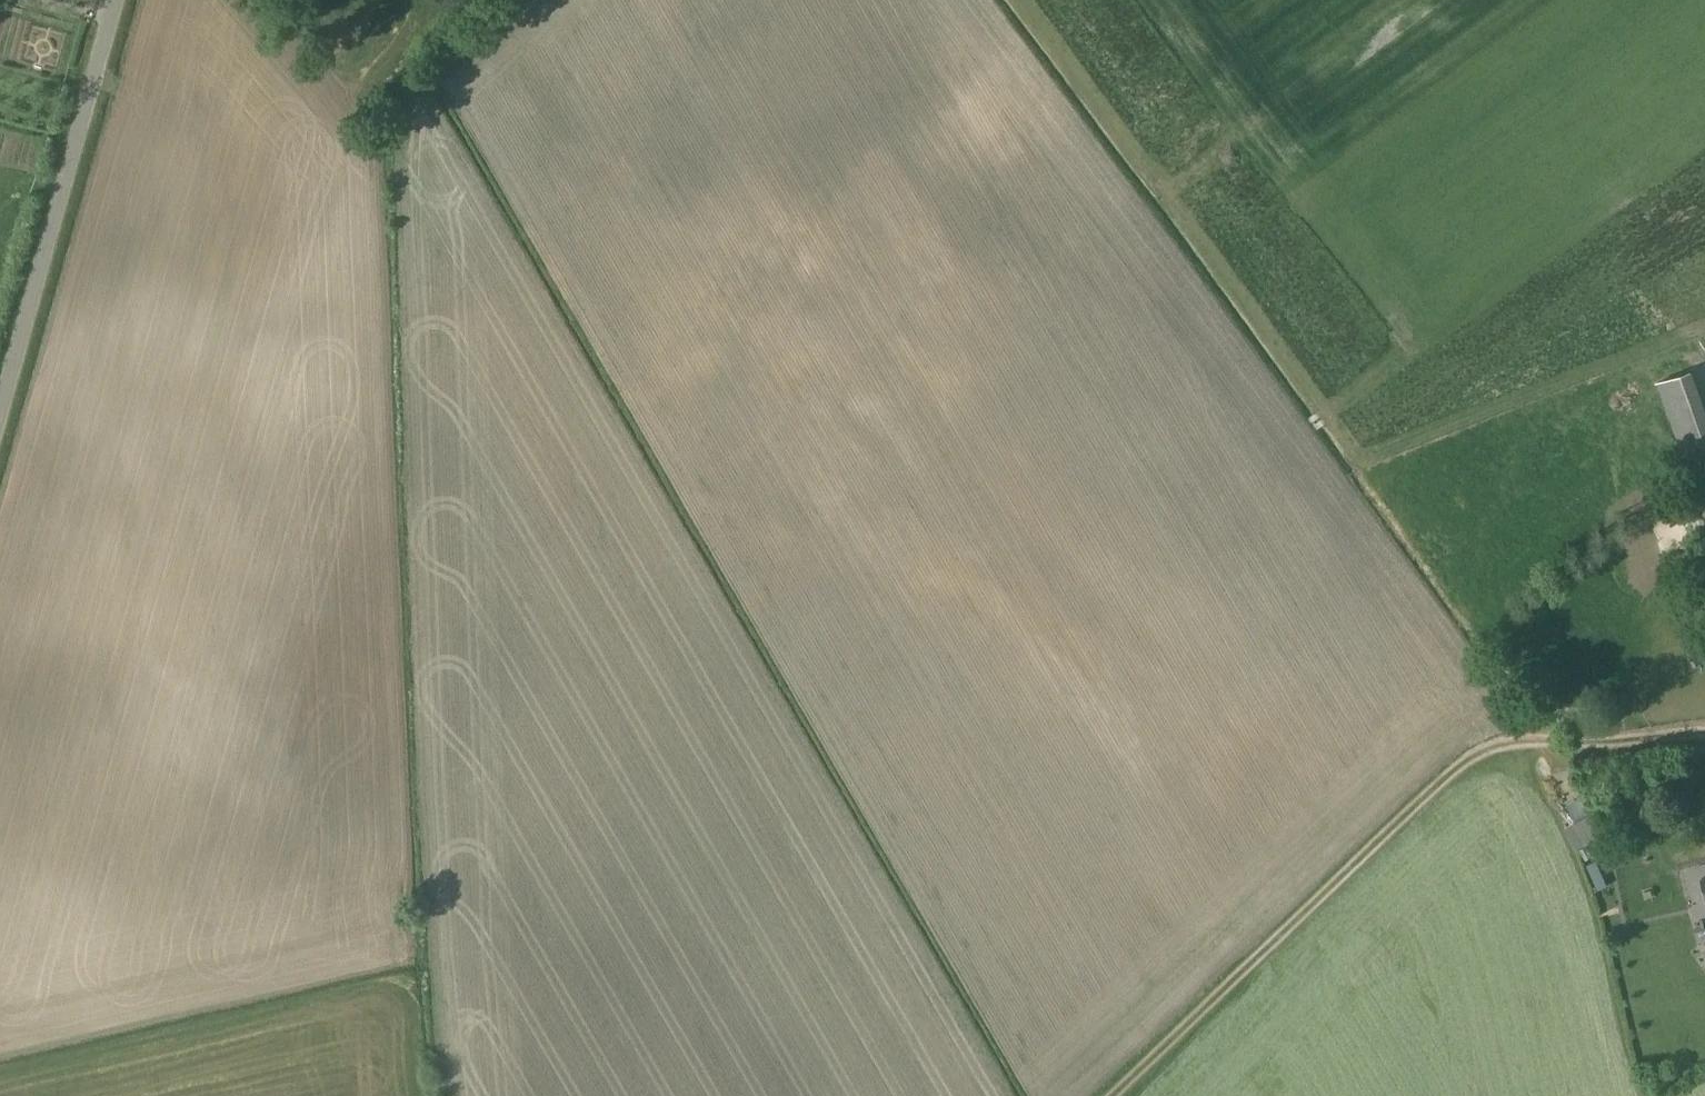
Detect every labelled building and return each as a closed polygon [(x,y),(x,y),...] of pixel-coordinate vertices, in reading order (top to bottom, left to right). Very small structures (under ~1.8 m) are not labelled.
[(1656,382),(1684,457),(1704,514),(1704,429),(1684,372),(1656,382)] [(1598,855),(1607,870),(1631,855),(1622,840),(1598,855)]
